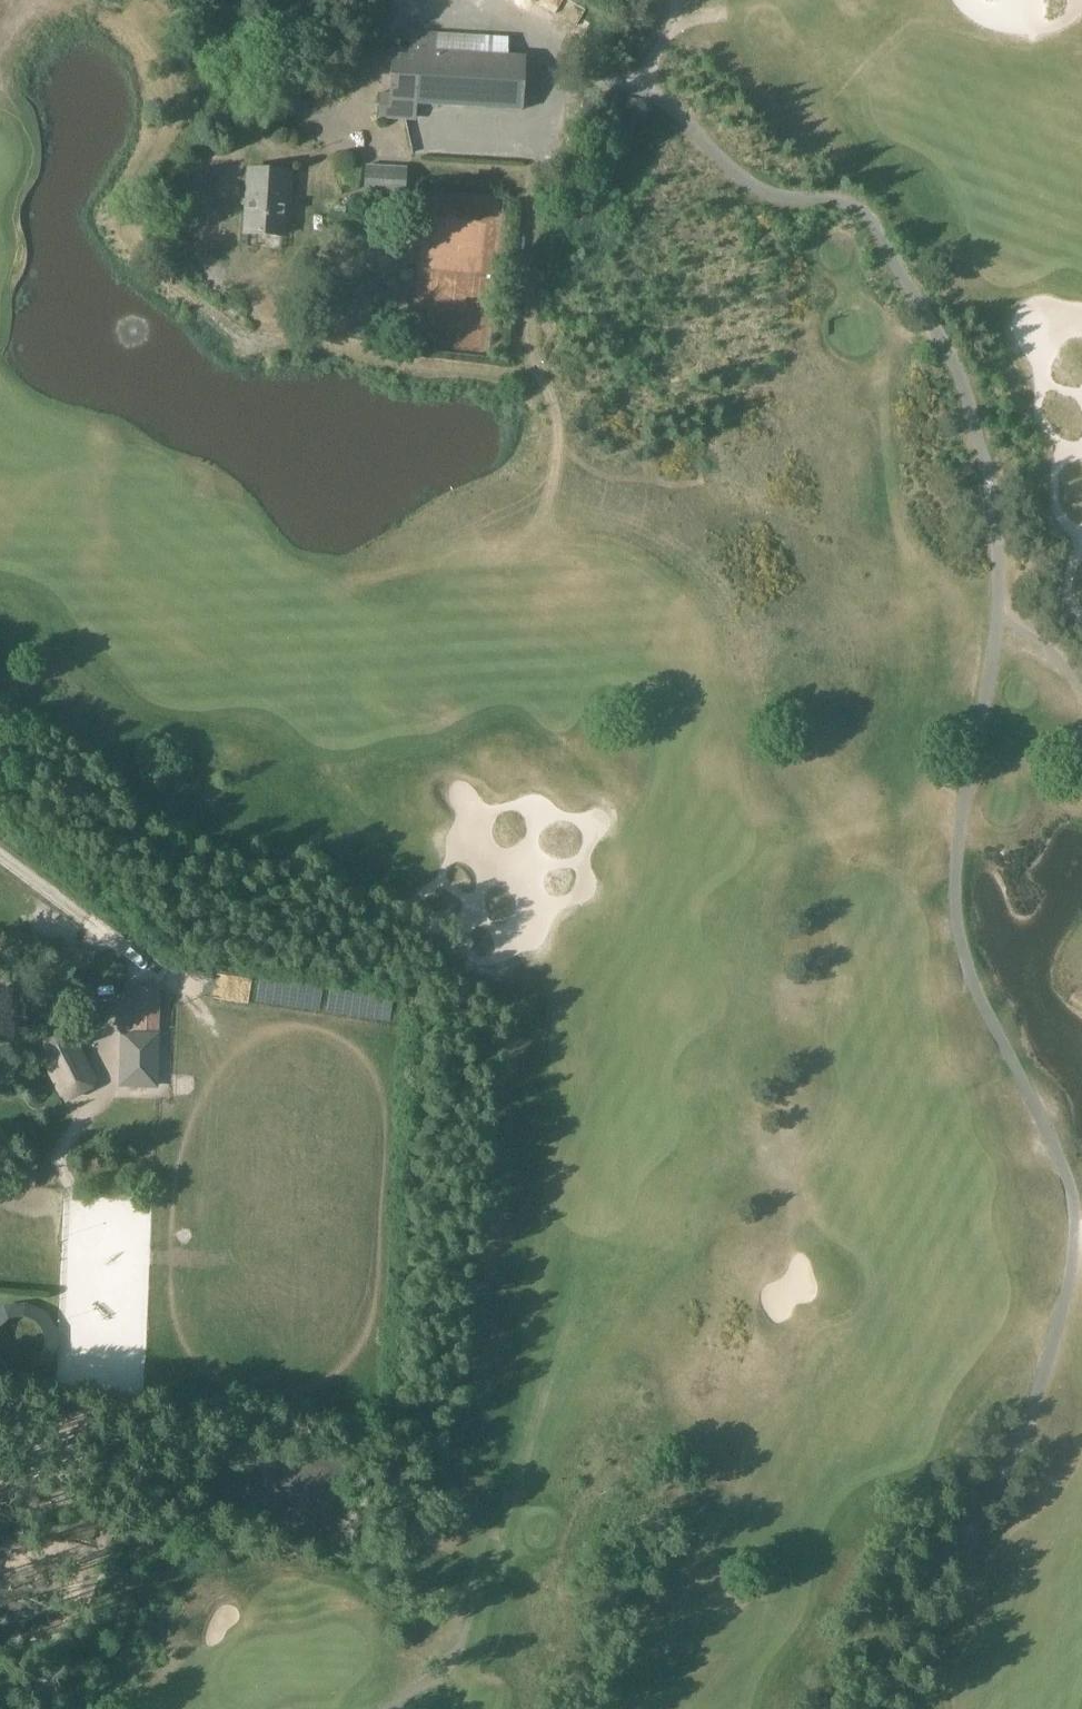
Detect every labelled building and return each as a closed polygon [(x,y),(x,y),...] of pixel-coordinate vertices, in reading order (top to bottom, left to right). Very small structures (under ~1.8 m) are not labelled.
[(375,118),(406,119),(407,119),(407,112),(414,113),(415,104),(521,110),(523,56),(506,55),(507,37),(409,32),(408,50),(390,49),(388,94),(377,94),(375,118)] [(625,107),(635,111),(638,101),(628,97),(625,107)] [(405,196),(407,167),(365,165),(363,194),(405,196)] [(248,171),(245,234),(283,236),(284,219),(288,220),(291,173),(248,171)] [(138,1030),(159,1031),(160,988),(139,987),(138,1030)] [(118,1088),(158,1088),(160,1033),(120,1031),(118,1088)] [(65,1096),(92,1082),(67,1034),(40,1048),(65,1096)] [(0,1131),(0,1158),(13,1153),(2,1130),(0,1131)]
